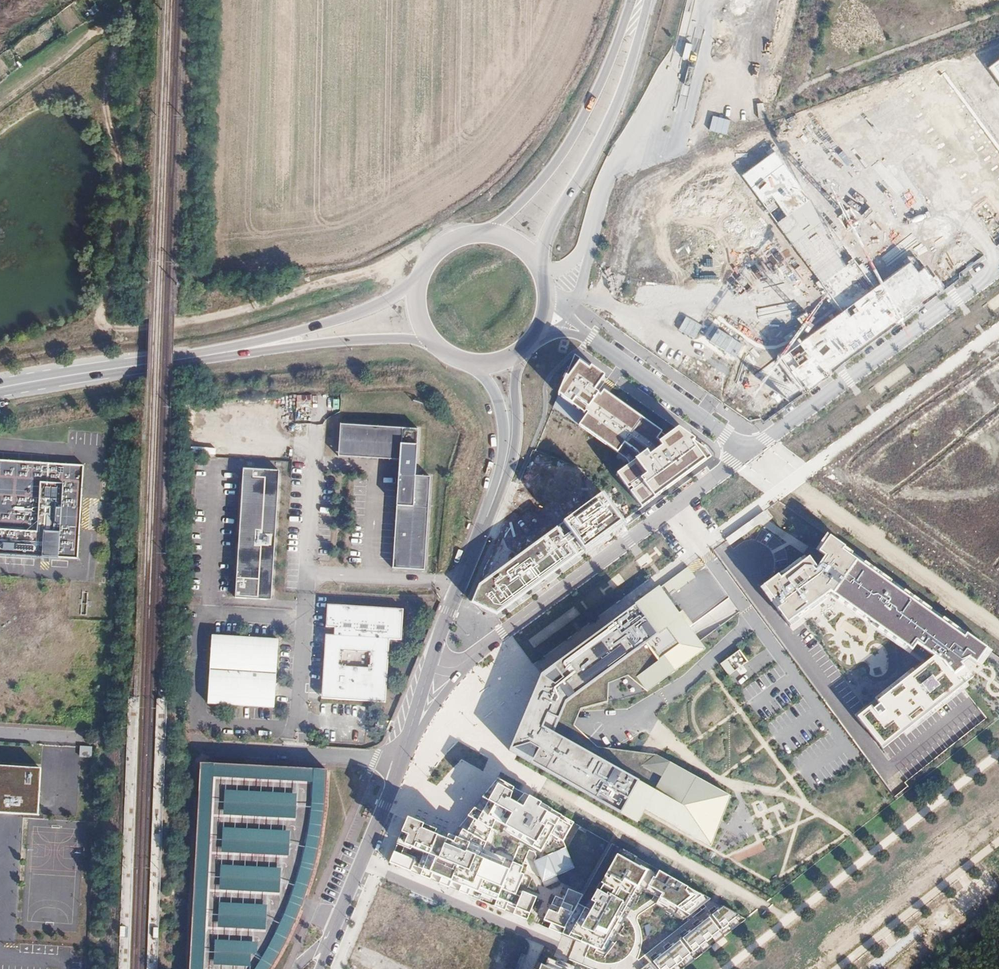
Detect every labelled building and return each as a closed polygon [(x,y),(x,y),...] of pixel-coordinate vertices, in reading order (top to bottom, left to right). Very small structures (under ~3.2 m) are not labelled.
[(988,67),(998,82),(998,60),(988,67)] [(728,135),(732,119),(713,115),(710,131),(728,135)] [(910,263),(873,287),(775,152),(742,175),(842,311),(781,358),(809,390),(943,290),(925,267),(918,272),(910,263)] [(731,396),(740,382),(708,361),(710,357),(698,349),(693,356),(701,362),(694,372),(731,396)] [(565,376),(558,396),(586,415),(579,426),(617,452),(624,444),(640,456),(618,473),(629,490),(642,507),(711,457),(704,444),(679,430),(660,442),(656,439),(662,432),(603,391),(600,396),(594,391),(604,378),(591,367),(589,370),(579,364),(568,378),(565,376)] [(941,394),(952,382),(947,378),(936,389),(941,394)] [(889,418),(902,437),(944,409),(935,395),(903,416),(900,411),(889,418)] [(939,399),(944,406),(950,402),(946,395),(939,399)] [(979,415),(984,421),(994,414),(990,408),(979,415)] [(394,565),(427,568),(433,474),(418,474),(421,426),(343,421),(341,454),(401,458),(394,565)] [(0,461),(0,557),(81,562),(87,467),(0,461)] [(239,596),(270,598),(275,593),(284,469),(248,466),(239,596)] [(871,506),(879,496),(874,492),(866,503),(871,506)] [(602,494),(564,522),(582,548),(621,524),(602,494)] [(576,555),(557,528),(480,586),(473,602),(496,614),(576,555)] [(777,575),(761,589),(785,623),(828,590),(912,650),(917,642),(933,656),(857,716),(883,748),(968,687),(981,666),(992,651),(829,537),(818,552),(825,557),(815,566),(808,558),(780,578),(777,575)] [(704,646),(660,589),(635,609),(643,622),(620,639),(612,627),(553,671),(562,683),(554,689),(540,680),(509,752),(637,825),(644,813),(710,851),(730,799),(672,764),(655,790),(541,728),(547,715),(559,720),(566,705),(647,647),(668,676),(704,646)] [(714,608),(720,618),(735,608),(729,599),(714,608)] [(339,686),(338,695),(389,697),(393,635),(405,636),(406,606),(331,602),(330,622),(338,622),(337,639),(329,639),(326,685),(339,686)] [(277,705),(282,637),(215,633),(211,701),(277,705)] [(722,664),(730,676),(750,662),(742,650),(722,664)] [(339,686),(326,685),(326,694),(338,695),(339,686)] [(81,741),(81,751),(92,752),(92,742),(81,741)] [(43,810),(43,809),(44,795),(46,765),(0,762),(0,807),(43,810)] [(199,766),(188,968),(270,968),(280,953),(295,922),(302,905),(307,889),(314,865),(320,836),(324,808),(325,774),(263,770),(199,766)] [(888,782),(897,795),(908,786),(899,774),(888,782)] [(484,796),(455,836),(493,850),(525,863),(529,851),(534,853),(536,856),(534,861),(542,882),(575,868),(564,841),(575,822),(529,795),(523,804),(511,798),(515,786),(498,777),(484,796)] [(493,850),(455,836),(454,835),(424,823),(408,816),(388,864),(434,883),(528,920),(537,897),(524,891),(534,866),(525,863),(493,850)] [(548,929),(601,950),(624,912),(640,889),(690,915),(710,899),(658,873),(647,871),(614,854),(600,891),(591,910),(579,905),(582,896),(569,889),(562,898),(555,896),(544,921),(551,923),(548,929)] [(723,905),(653,961),(659,968),(673,968),(739,916),(723,905)] [(542,960),(537,968),(570,968),(542,960)]
